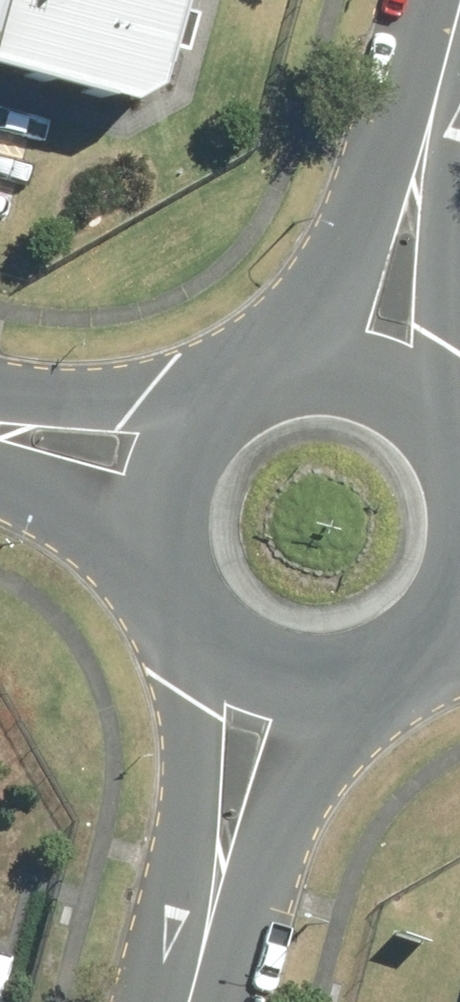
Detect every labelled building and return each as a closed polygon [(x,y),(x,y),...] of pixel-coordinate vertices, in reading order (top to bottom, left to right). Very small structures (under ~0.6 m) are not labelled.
[(139,115),(171,0),(0,0),(0,77),(139,115)]
